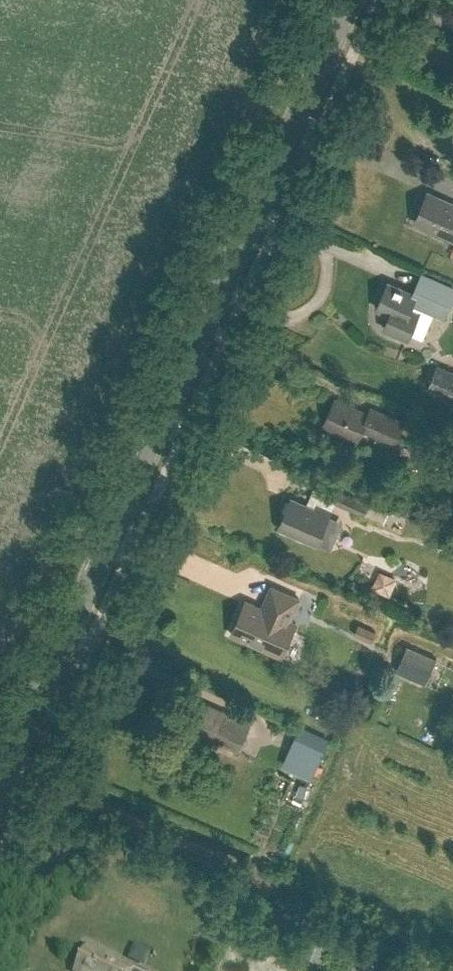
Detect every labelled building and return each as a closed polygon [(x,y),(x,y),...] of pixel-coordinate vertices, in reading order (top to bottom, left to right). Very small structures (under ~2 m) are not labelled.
[(431,193),(417,223),(452,239),(452,203),(431,193)] [(376,306),(389,312),(383,326),(407,337),(413,323),(421,306),(437,314),(445,317),(452,298),(452,297),(446,294),(417,281),(412,292),(404,288),(388,281),(376,306)] [(438,364),(428,388),(452,398),(452,370),(438,364)] [(369,414),(335,399),(323,425),(358,441),(363,430),(394,444),(404,423),(371,408),(369,414)] [(365,515),(370,503),(341,490),(336,503),(365,515)] [(315,509),(292,498),(279,528),(317,545),(332,512),(316,505),(315,509)] [(289,619),(299,598),(272,585),(262,607),(245,600),(231,633),(281,655),(296,622),(289,619)] [(371,642),(376,631),(359,624),(354,634),(371,642)] [(426,684),(437,658),(408,645),(397,671),(426,684)] [(250,723),(202,701),(199,708),(196,707),(189,722),(192,723),(189,728),(238,750),(250,723)] [(284,759),(316,773),(322,758),(331,737),(299,723),(284,759)] [(309,801),(316,786),(307,782),(300,796),(309,801)] [(77,967),(84,970),(137,970),(134,970),(134,969),(90,947),(88,952),(85,950),(77,967)]
